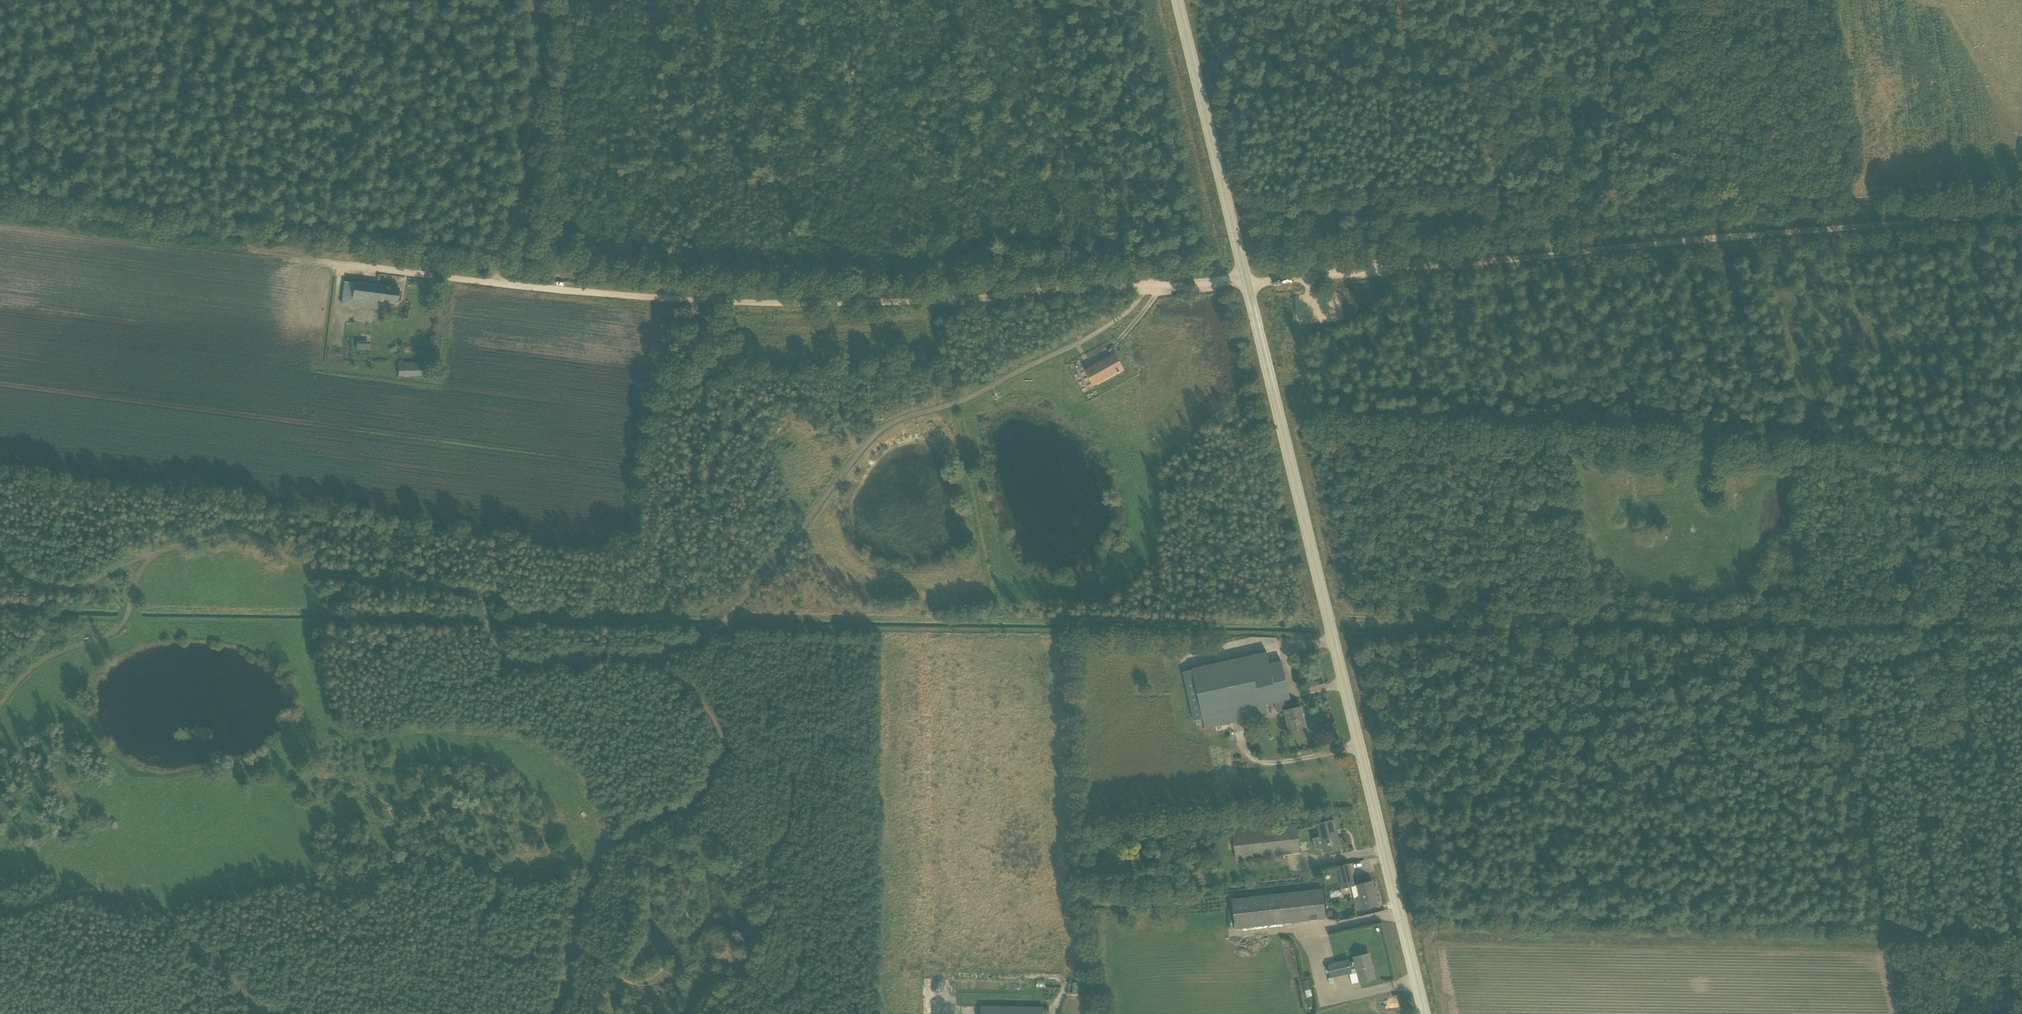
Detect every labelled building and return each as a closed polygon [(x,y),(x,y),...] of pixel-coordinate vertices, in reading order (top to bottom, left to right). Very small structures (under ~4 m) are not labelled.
[(398,304),(399,288),(345,282),(342,305),(361,307),(384,309),(385,302),(398,304)] [(1087,370),(1095,384),(1118,372),(1118,373),(1120,372),(1120,371),(1123,369),(1115,355),(1087,370)] [(430,362),(398,363),(398,377),(431,376),(430,362)] [(1073,375),(1081,391),(1089,387),(1081,371),(1073,375)] [(1685,567),(1695,564),(1693,554),(1682,556),(1685,567)] [(1305,727),(1301,707),(1292,709),(1282,661),(1269,664),(1267,652),(1191,669),(1182,672),(1193,720),(1196,720),(1202,718),(1205,729),(1268,715),(1265,704),(1283,701),(1290,731),(1305,727)] [(1324,851),(1340,847),(1339,847),(1335,831),(1336,830),(1333,820),(1318,824),(1324,851)] [(1228,840),(1234,839),(1236,859),(1300,852),(1297,824),(1233,831),(1227,832),(1228,840)] [(1343,888),(1354,885),(1349,864),(1338,866),(1343,888)] [(1357,911),(1378,906),(1372,881),(1356,885),(1359,897),(1354,898),(1357,911)] [(1232,899),(1235,929),(1326,918),(1323,889),(1232,899)] [(1359,982),(1375,978),(1369,954),(1353,958),(1354,961),(1348,963),(1348,960),(1328,965),(1331,978),(1350,974),(1350,971),(1356,969),(1359,982)] [(980,1005),(980,1013),(1043,1013),(1043,1006),(980,1005)]
